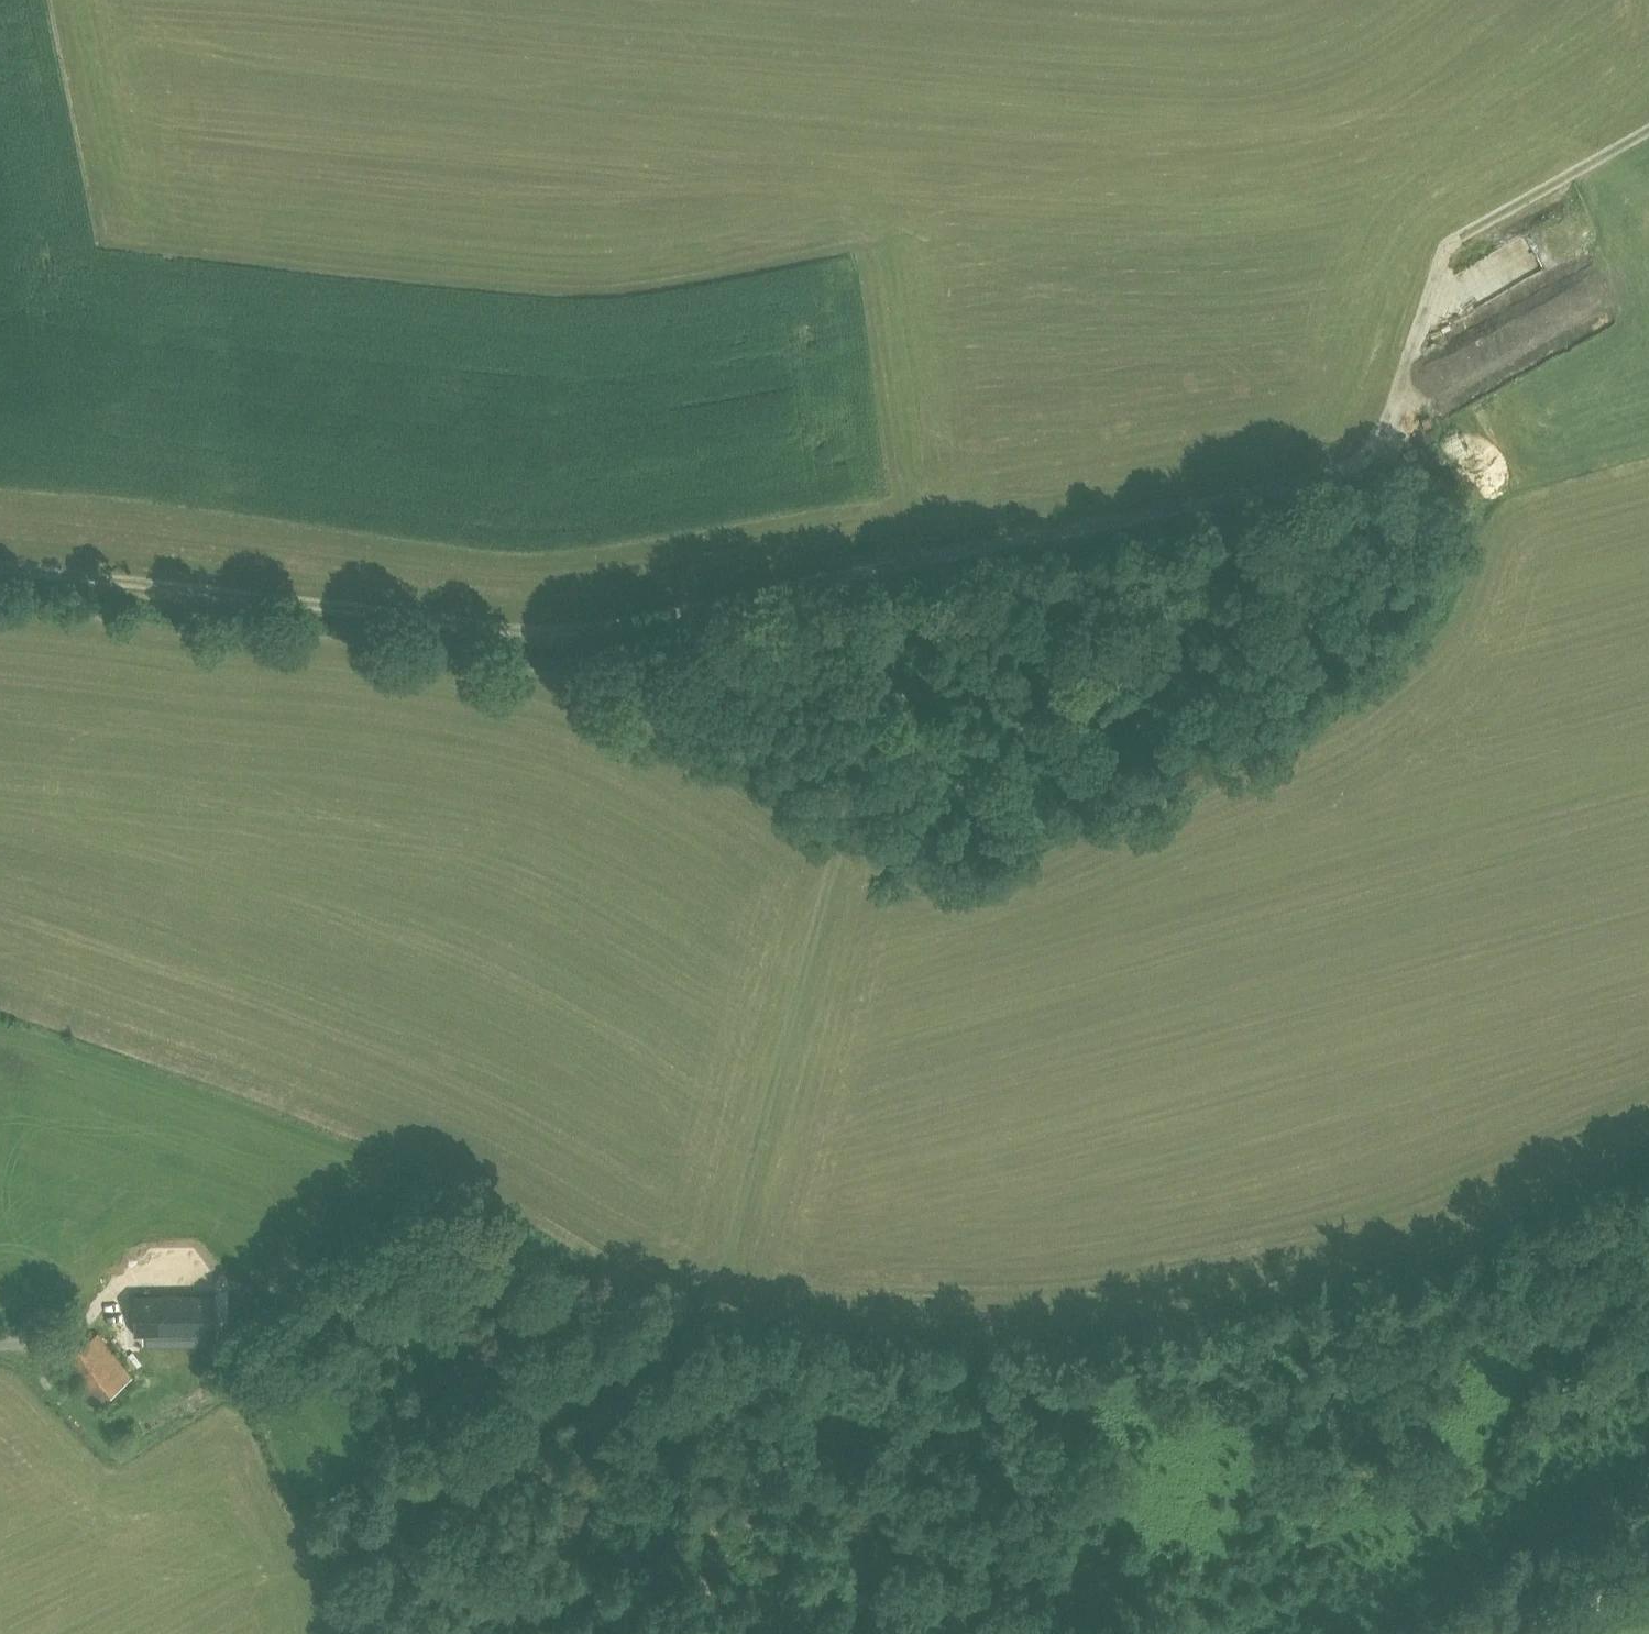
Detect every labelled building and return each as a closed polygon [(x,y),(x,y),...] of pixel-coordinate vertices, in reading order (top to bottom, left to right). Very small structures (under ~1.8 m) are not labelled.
[(212,1310),(212,1292),(137,1293),(138,1334),(146,1334),(212,1333),(212,1310)] [(116,1333),(139,1369),(152,1361),(129,1325),(116,1333)] [(130,1377),(98,1334),(64,1359),(96,1402),(130,1377)] [(168,1411),(149,1423),(154,1431),(173,1420),(168,1411)]
